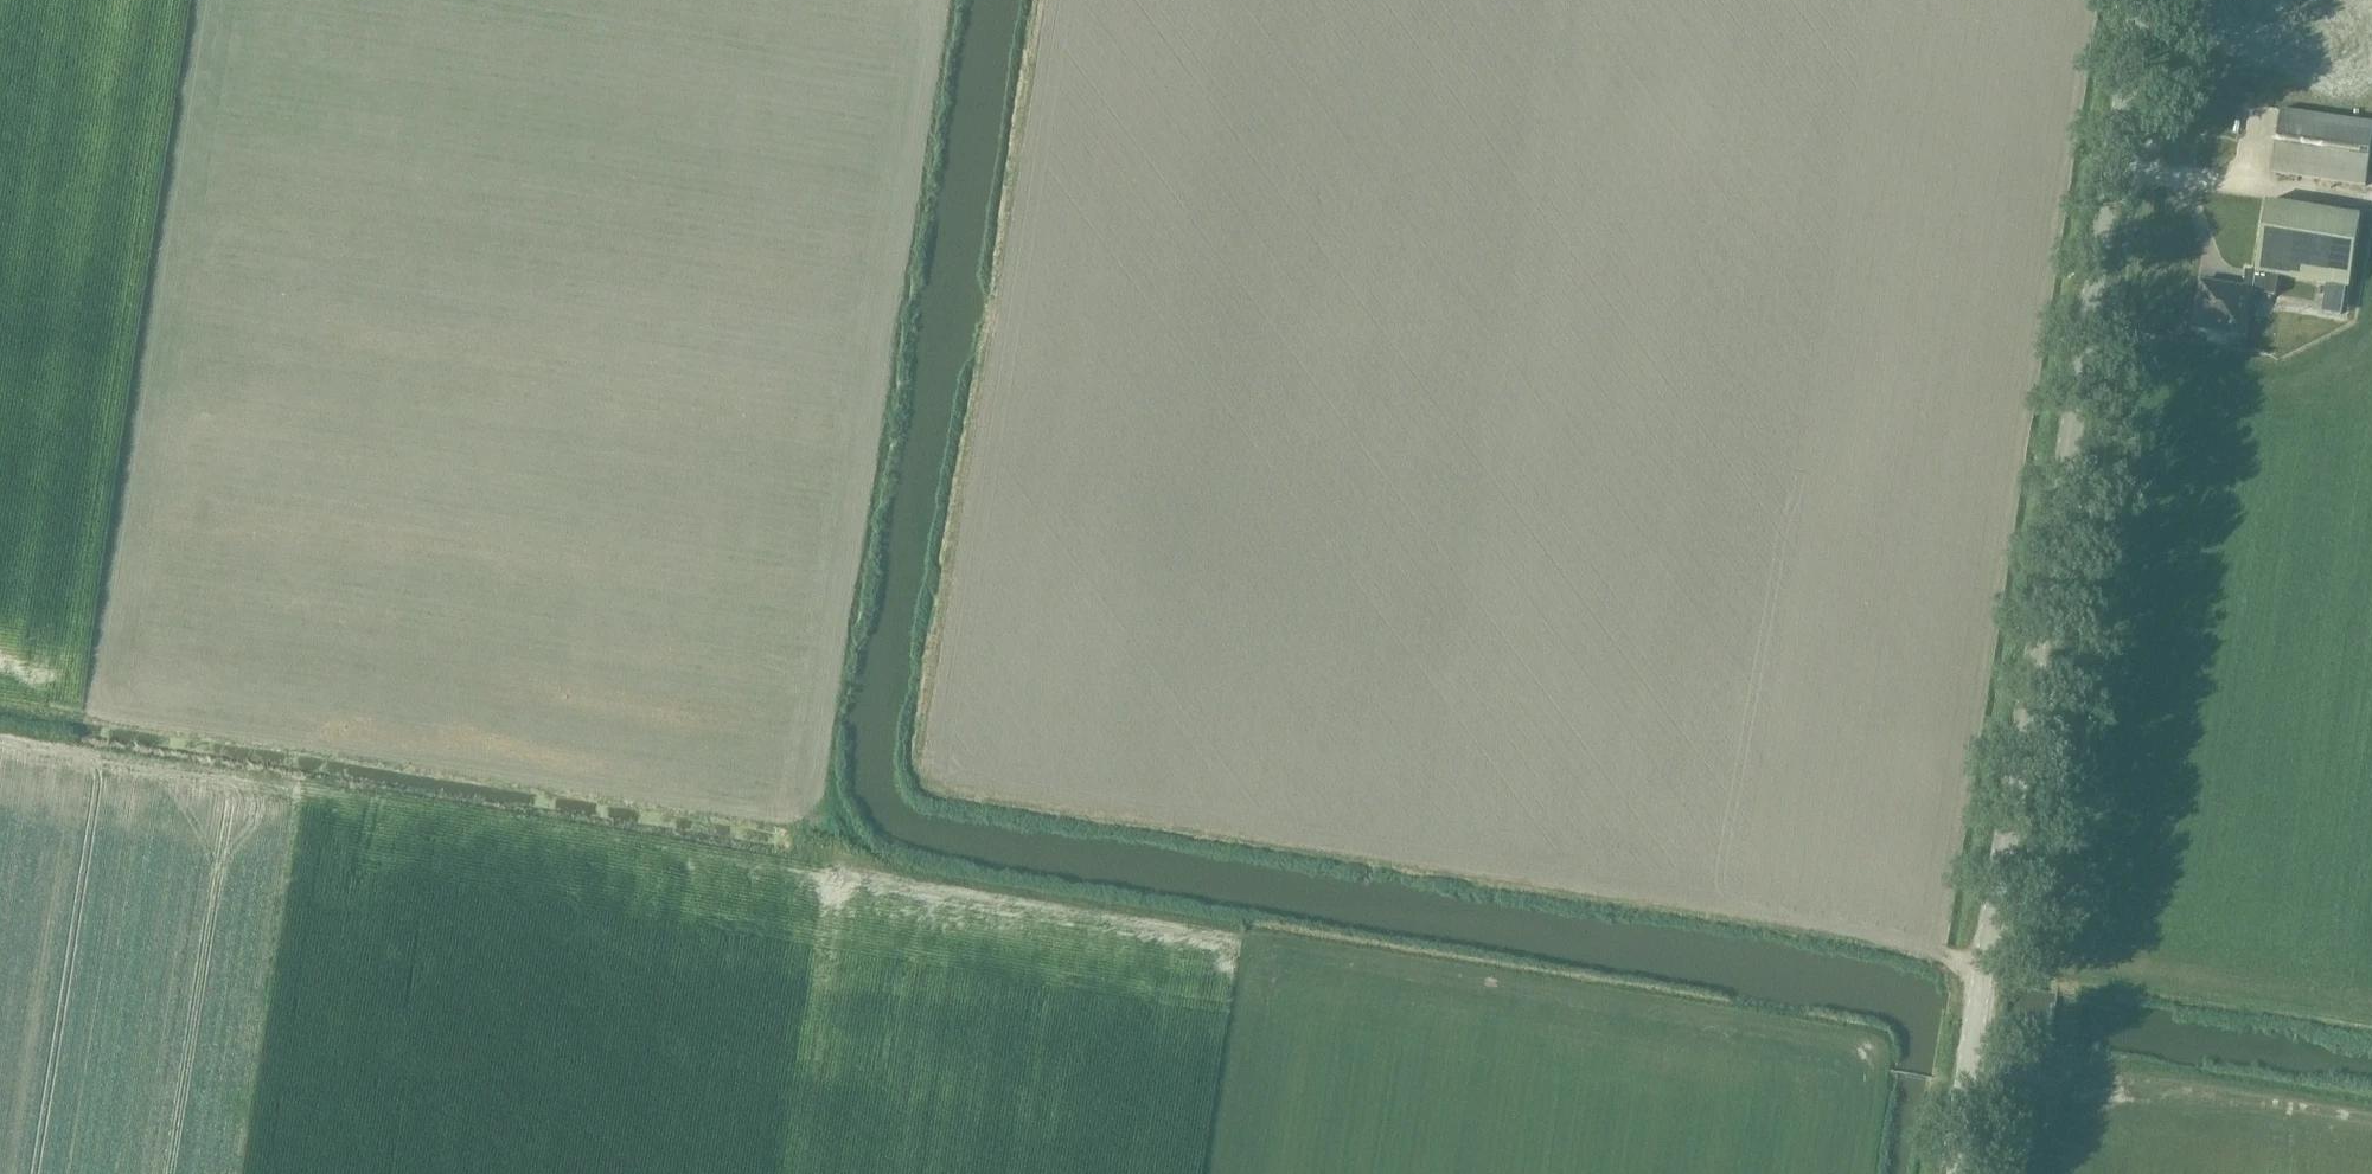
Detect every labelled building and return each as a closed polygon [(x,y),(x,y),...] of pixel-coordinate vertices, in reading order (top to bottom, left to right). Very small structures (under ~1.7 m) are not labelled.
[(2371,139),(2371,123),(2280,110),(2272,173),(2365,188),(2371,139)] [(2360,216),(2266,201),(2254,272),(2246,270),(2243,289),(2201,282),(2193,326),(2245,335),(2252,292),(2274,295),(2277,289),(2278,277),(2349,287),(2360,216)]
